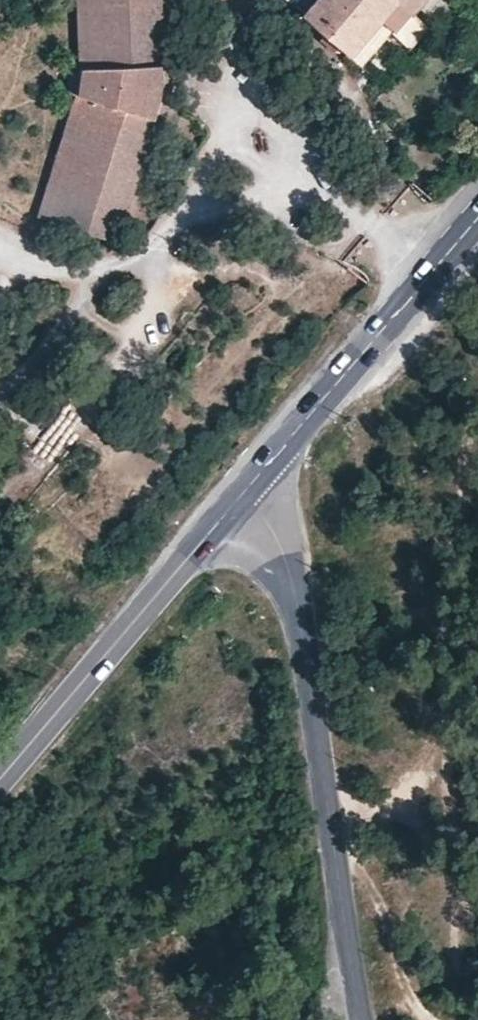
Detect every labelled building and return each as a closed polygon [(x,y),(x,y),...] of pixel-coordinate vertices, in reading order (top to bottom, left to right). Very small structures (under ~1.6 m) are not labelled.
[(95,59),(81,58),(78,83),(89,85),(52,203),(125,224),(159,101),(162,90),(163,47),(162,0),(93,0),(95,59)] [(81,58),(95,59),(93,0),(80,0),(81,58)] [(389,19),(404,1),(411,10),(416,13),(428,0),(298,0),(355,49),(383,14),(389,19)] [(404,1),(389,19),(398,27),(411,10),(404,1)] [(179,46),(163,47),(162,90),(159,101),(175,103),(181,81),(179,46)] [(89,85),(78,83),(44,200),(52,203),(89,85)]
